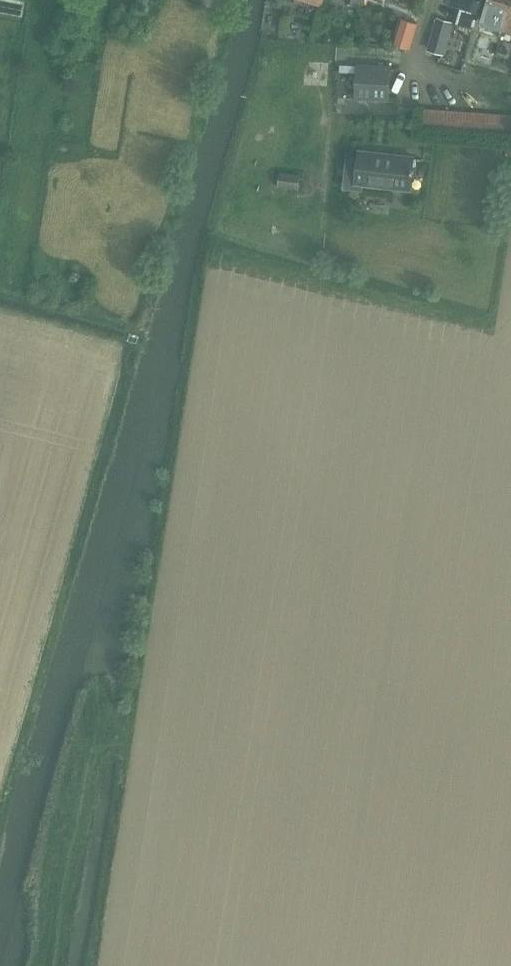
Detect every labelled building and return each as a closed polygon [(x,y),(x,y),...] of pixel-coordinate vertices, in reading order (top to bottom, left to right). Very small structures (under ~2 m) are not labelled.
[(349,5),(360,8),(362,0),(351,0),(349,5)] [(445,1),(461,6),(456,22),(472,27),(482,0),(445,0),(445,1)] [(503,29),(510,4),(510,0),(487,0),(480,22),(503,29)] [(401,17),(393,42),(409,48),(417,22),(401,17)] [(430,38),(427,50),(430,50),(444,54),(448,39),(453,22),(451,21),(436,17),(431,34),(430,38)] [(356,85),(356,98),(387,100),(388,86),(389,66),(358,64),(358,66),(357,73),(356,85)] [(359,150),(355,184),(409,191),(413,156),(359,150)] [(279,172),(277,187),(298,190),(300,174),(279,172)]
